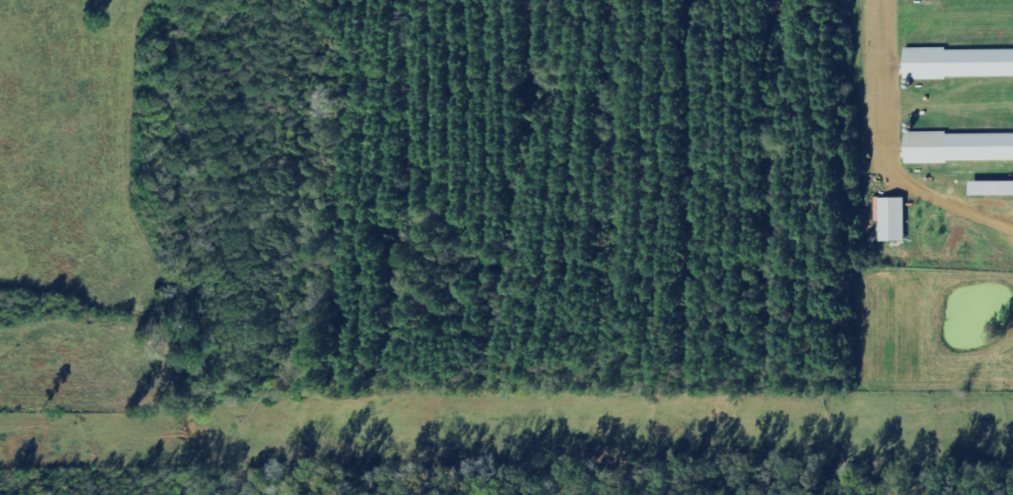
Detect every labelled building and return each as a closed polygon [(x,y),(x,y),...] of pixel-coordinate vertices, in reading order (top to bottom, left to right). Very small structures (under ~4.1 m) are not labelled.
[(909,52),(909,80),(1012,79),(1012,51),(909,52)] [(909,135),(909,162),(1012,162),(1012,135),(909,135)] [(975,183),(975,198),(1012,197),(1012,183),(975,183)] [(880,243),(909,243),(908,199),(879,200),(880,243)]
